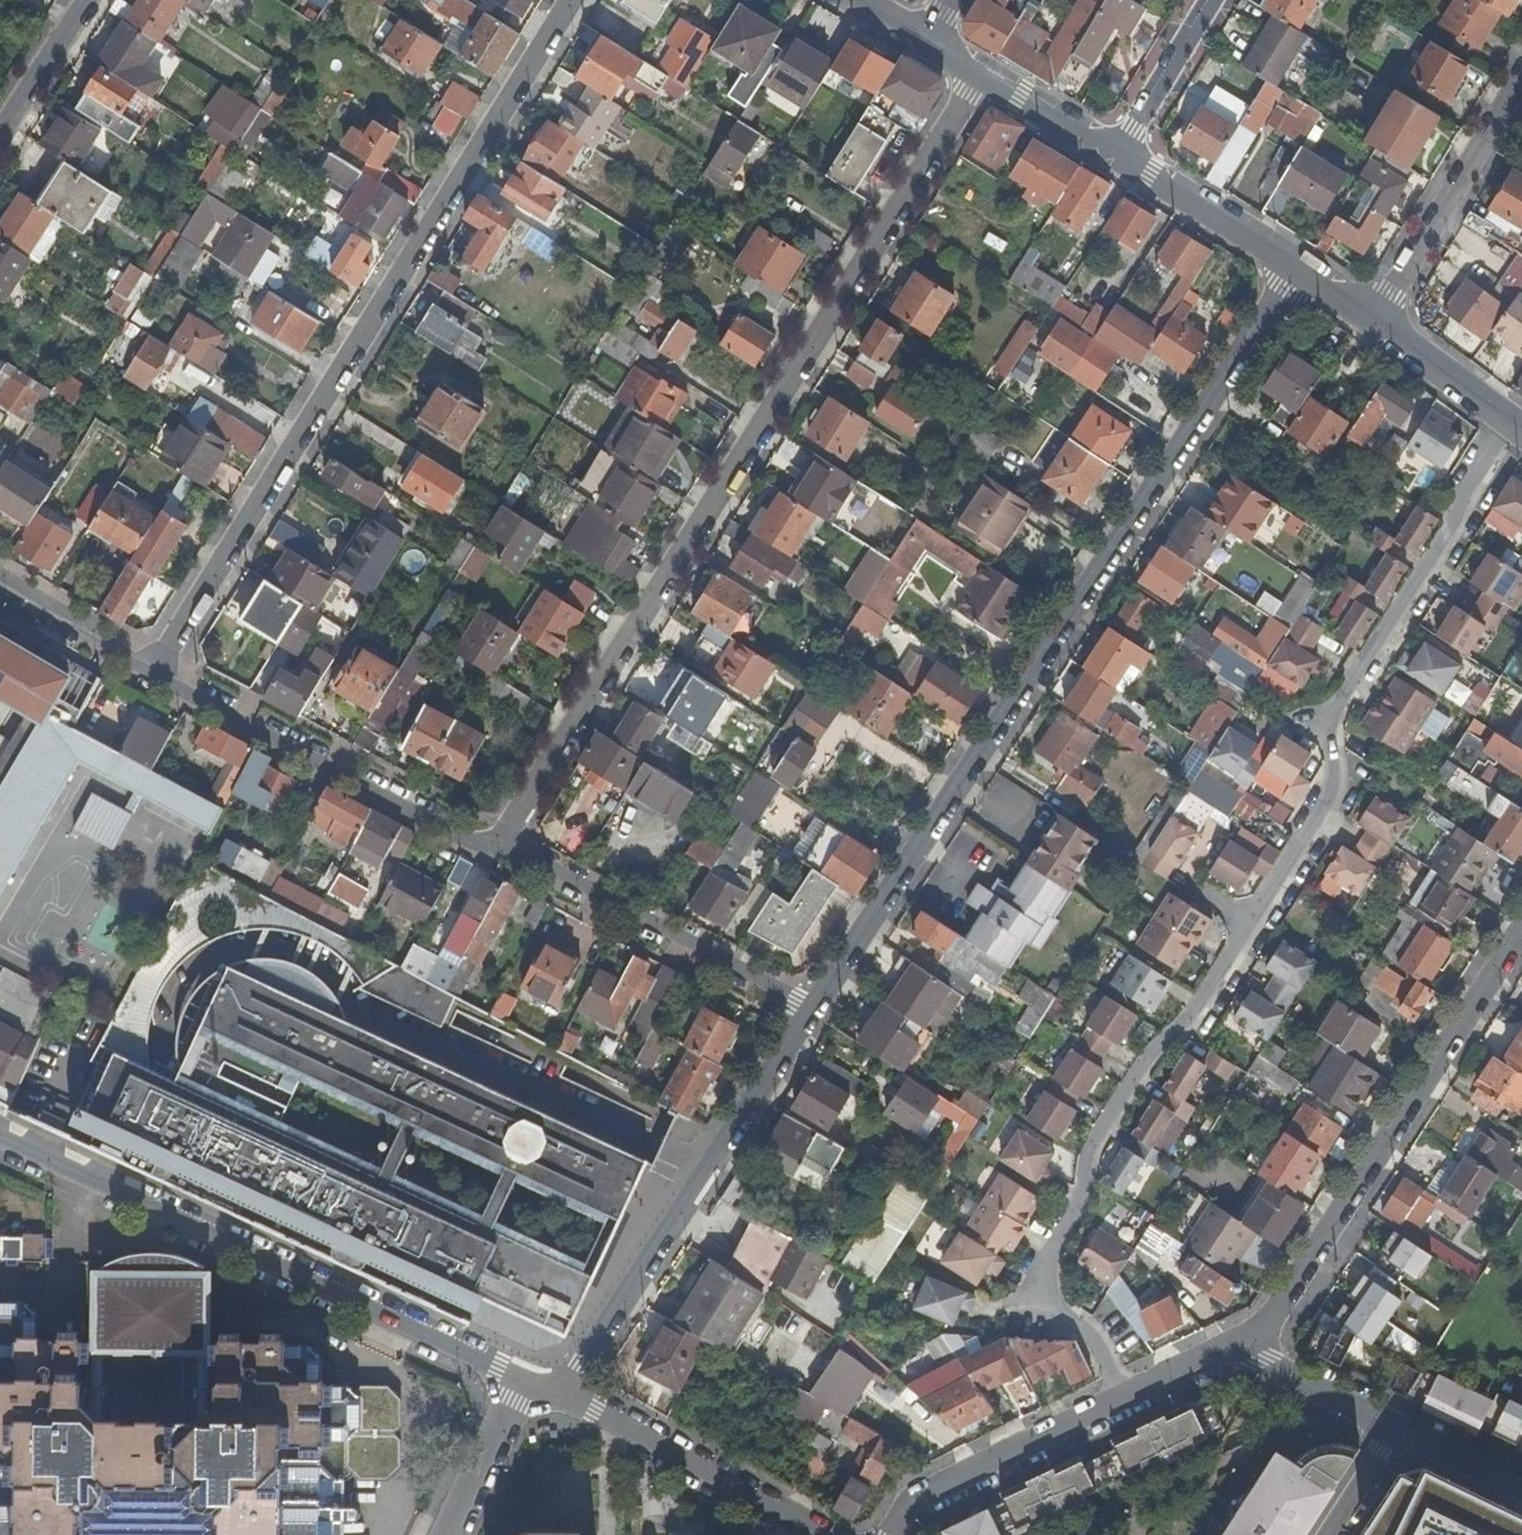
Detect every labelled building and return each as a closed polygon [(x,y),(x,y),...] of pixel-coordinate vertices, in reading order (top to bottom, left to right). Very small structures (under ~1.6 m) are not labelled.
[(185,1),(183,0),(140,0),(126,23),(156,42),(157,43),(185,1)] [(213,0),(183,0),(185,1),(204,13),(213,0)] [(291,10),(315,25),(331,0),(298,0),(291,10)] [(405,5),(400,2),(399,3),(395,0),(391,0),(384,10),(403,22),(435,42),(443,29),(412,9),(405,5)] [(478,9),(463,0),(457,9),(461,12),(464,9),(474,15),(478,9)] [(532,0),(494,0),(492,2),(521,19),(532,0)] [(659,22),(673,0),(625,0),(625,1),(659,22)] [(965,20),(970,35),(997,52),(1016,21),(1025,6),(1029,0),(977,0),(965,20)] [(1053,86),(1060,74),(1104,0),(1080,0),(1046,56),(1038,51),(1049,34),(1025,19),(1022,24),(1016,21),(997,52),(1014,63),(1053,86)] [(1025,6),(1035,12),(1042,0),(1029,0),(1025,6)] [(1146,7),(1134,0),(1104,0),(1060,74),(1078,85),(1114,23),(1131,33),(1146,7)] [(1263,8),(1273,14),(1296,28),(1313,0),(1268,0),(1263,8)] [(1501,12),(1481,0),(1454,0),(1440,23),(1479,46),(1501,12)] [(1501,12),(1507,15),(1516,0),(1481,0),(1501,12)] [(780,31),(740,5),(713,48),(754,73),(780,31)] [(1273,14),(1242,66),(1265,80),(1274,86),(1280,89),(1298,59),(1301,54),(1317,63),(1327,47),(1296,28),(1273,14)] [(486,15),(459,57),(494,79),(521,37),(486,15)] [(675,45),(682,49),(666,75),(669,77),(687,88),(703,63),(700,61),(713,40),(682,20),(669,42),(675,45)] [(422,75),(441,45),(435,42),(403,22),(384,51),(422,75)] [(156,42),(126,23),(99,64),(103,67),(150,97),(162,78),(141,64),(156,42)] [(796,32),(792,37),(834,64),(838,59),(796,32)] [(637,58),(603,36),(577,79),(590,87),(611,100),(627,75),(633,78),(658,94),(669,77),(666,75),(659,71),(637,58)] [(834,64),(792,37),(767,78),(809,105),(834,64)] [(850,40),(838,58),(847,63),(840,74),(872,93),(880,79),(891,63),(850,40)] [(1447,99),(1469,63),(1432,41),(1411,76),(1447,99)] [(1353,42),(1343,57),(1351,62),(1361,46),(1353,42)] [(666,75),(682,49),(675,45),(659,71),(666,75)] [(902,57),(871,106),(827,176),(855,194),(899,124),(916,134),(926,119),(924,118),(942,90),(943,80),(902,57)] [(150,97),(103,67),(76,109),(129,143),(141,126),(134,121),(150,97)] [(272,70),(251,103),(257,107),(261,110),(264,105),(276,86),(282,77),(272,70)] [(1274,86),(1265,80),(1236,127),(1215,162),(1205,179),(1203,183),(1215,190),(1218,186),(1236,157),(1238,158),(1269,106),(1264,103),(1274,86)] [(454,84),(441,104),(463,117),(468,121),(481,100),(454,84)] [(264,105),(261,110),(272,116),(277,119),(292,96),(276,86),(264,105)] [(1281,99),(1278,105),(1295,116),(1298,110),(1313,119),(1317,112),(1296,99),(1280,89),(1274,86),(1264,103),(1269,106),(1275,96),(1281,99)] [(595,149),(622,106),(611,100),(590,87),(578,108),(573,116),(568,113),(559,126),(585,143),(595,149)] [(216,120),(232,131),(244,113),(241,111),(248,101),(231,90),(225,100),(229,103),(216,120)] [(742,91),(727,113),(738,120),(739,121),(754,98),(742,91)] [(1446,117),(1399,91),(1376,148),(1413,170),(1446,117)] [(1165,131),(1177,139),(1199,103),(1187,96),(1165,131)] [(255,112),(257,107),(251,103),(248,101),(241,111),(244,113),(232,131),(243,139),(259,114),(255,112)] [(452,134),(463,117),(441,104),(437,101),(432,110),(440,115),(435,124),(452,134)] [(572,105),(568,113),(573,116),(578,108),(572,105)] [(1307,128),(1313,119),(1298,110),(1295,116),(1278,105),(1264,127),(1270,131),(1273,126),(1297,141),(1305,127),(1307,128)] [(1215,162),(1236,127),(1202,106),(1181,140),(1215,162)] [(65,109),(41,146),(65,162),(67,163),(78,146),(82,148),(85,143),(81,141),(90,125),(65,109)] [(383,109),(375,122),(399,137),(407,124),(383,109)] [(235,152),(245,158),(272,116),(261,110),(259,114),(243,139),(235,152)] [(1008,149),(1022,126),(997,110),(988,113),(965,150),(992,167),(1001,152),(1005,147),(1008,149)] [(579,151),(585,143),(559,126),(551,121),(524,164),(556,183),(577,150),(579,151)] [(344,145),(380,168),(399,137),(375,122),(366,136),(354,129),(344,145)] [(738,172),(761,134),(741,122),(715,164),(749,185),(751,181),(748,178),(738,172)] [(1032,202),(1041,207),(1047,198),(1057,204),(1080,167),(1035,139),(1012,176),(1029,187),(1024,196),(1032,202)] [(218,155),(228,162),(235,152),(224,145),(218,155)] [(1270,165),(1272,167),(1283,174),(1295,154),(1282,146),(1270,165)] [(1008,149),(1005,147),(1001,152),(1010,158),(1013,152),(1008,149)] [(1345,175),(1299,147),(1295,154),(1283,174),(1278,182),(1324,209),(1345,175)] [(1363,253),(1413,170),(1376,148),(1360,175),(1374,183),(1371,188),(1375,190),(1357,221),(1350,217),(1348,221),(1335,214),(1325,230),(1363,253)] [(386,239),(409,201),(381,184),(331,153),(323,166),(359,189),(341,218),(356,228),(359,223),(386,239)] [(228,162),(218,155),(197,187),(208,194),(222,171),(228,162)] [(86,234),(112,192),(93,180),(67,163),(65,162),(39,204),(56,215),(86,234)] [(556,183),(524,164),(506,192),(529,207),(536,211),(546,217),(564,188),(556,183)] [(1259,188),(1270,195),(1278,182),(1283,174),(1272,167),(1259,188)] [(1111,186),(1082,168),(1052,214),(1080,233),(1111,186)] [(222,171),(208,194),(220,201),(234,178),(222,171)] [(1488,215),(1512,230),(1520,234),(1521,230),(1521,175),(1515,171),(1488,215)] [(409,201),(415,205),(417,202),(423,193),(389,172),(381,184),(409,201)] [(56,215),(39,204),(22,193),(0,227),(0,239),(28,257),(56,215)] [(554,263),(564,247),(480,195),(465,219),(482,229),(465,257),(484,269),(506,234),(554,263)] [(1159,221),(1126,200),(1107,230),(1141,250),(1159,221)] [(536,211),(529,207),(527,211),(533,215),(536,211)] [(181,236),(180,237),(191,243),(209,214),(199,208),(193,217),(181,236)] [(170,229),(181,236),(193,217),(182,210),(170,229)] [(242,215),(216,258),(227,265),(246,277),(248,279),(275,236),(242,215)] [(1488,215),(1485,220),(1509,234),(1512,230),(1488,215)] [(1485,245),(1492,234),(1481,227),(1467,218),(1460,229),(1485,245)] [(1481,227),(1492,234),(1521,252),(1521,235),(1520,234),(1512,230),(1509,234),(1485,220),(1481,227)] [(835,240),(809,224),(803,234),(828,251),(835,240)] [(180,237),(181,236),(170,229),(168,228),(142,270),(154,278),(180,237)] [(762,230),(738,267),(749,274),(781,294),(804,256),(762,230)] [(1155,329),(1116,304),(1104,324),(1097,335),(1123,353),(1141,365),(1156,341),(1189,290),(1213,253),(1176,230),(1158,260),(1184,277),(1161,312),(1165,315),(1155,329)] [(681,239),(669,232),(659,248),(633,290),(655,304),(666,287),(651,278),(653,275),(657,278),(681,239)] [(310,258),(356,286),(368,265),(367,265),(361,261),(365,255),(371,245),(354,235),(353,236),(348,233),(341,244),(346,247),(343,252),(338,248),(334,254),(314,241),(310,247),(315,250),(310,258)] [(180,296),(207,253),(192,244),(191,243),(180,237),(154,278),(154,279),(168,288),(180,296)] [(31,259),(28,257),(0,239),(0,298),(3,301),(31,259)] [(1521,292),(1521,256),(1514,252),(1500,282),(1521,292)] [(361,261),(367,265),(371,259),(365,255),(361,261)] [(1065,288),(1023,260),(1010,281),(1053,308),(1060,296),(1065,288)] [(237,291),(246,277),(227,265),(218,279),(237,291)] [(126,321),(152,279),(131,266),(114,293),(116,294),(107,308),(126,321)] [(452,295),(457,286),(460,282),(435,267),(427,280),(445,291),(452,295)] [(918,272),(914,279),(952,303),(956,297),(918,272)] [(783,320),(794,303),(781,294),(749,274),(738,292),(783,320)] [(168,288),(154,279),(147,289),(162,298),(168,288)] [(932,334),(952,303),(914,279),(907,289),(894,310),(932,334)] [(1446,311),(1486,340),(1492,331),(1508,310),(1469,280),(1446,311)] [(457,286),(452,295),(461,301),(467,292),(457,286)] [(884,304),(894,310),(907,289),(902,286),(891,302),(888,299),(884,304)] [(677,362),(697,331),(655,304),(633,290),(623,306),(662,329),(652,344),(632,333),(625,344),(641,354),(654,363),(661,353),(677,362)] [(458,340),(476,310),(461,301),(452,295),(445,291),(419,333),(445,351),(480,372),(487,359),(458,340)] [(1189,291),(1156,341),(1141,365),(1184,393),(1194,378),(1184,371),(1207,337),(1193,328),(1196,323),(1187,317),(1199,297),(1189,291)] [(298,352),(318,322),(305,314),(291,305),(271,293),(253,322),(298,352)] [(318,322),(335,333),(343,320),(298,293),(291,305),(305,314),(318,322)] [(1104,324),(1060,296),(1053,308),(1064,315),(1097,335),(1104,324)] [(1517,297),(1508,310),(1492,331),(1517,346),(1514,350),(1521,355),(1521,300),(1517,297)] [(677,315),(698,328),(707,313),(686,301),(677,315)] [(189,316),(208,327),(215,317),(195,305),(189,316)] [(140,309),(132,321),(148,331),(156,319),(140,309)] [(625,344),(632,333),(625,328),(630,318),(620,312),(607,333),(625,344)] [(742,315),(722,346),(755,367),(774,335),(742,315)] [(1097,393),(1123,353),(1097,335),(1064,315),(1038,355),(1097,393)] [(208,327),(189,316),(169,347),(210,372),(223,349),(211,341),(212,339),(219,344),(223,337),(208,327)] [(135,336),(140,329),(127,321),(122,328),(135,336)] [(866,351),(859,363),(876,374),(893,384),(916,398),(927,381),(898,363),(896,366),(886,361),(903,334),(881,321),(863,350),(866,351)] [(1039,329),(1027,321),(1014,342),(1026,350),(1027,347),(1039,329)] [(138,355),(124,378),(143,390),(169,347),(143,331),(135,344),(138,346),(135,352),(138,355)] [(633,367),(641,354),(625,344),(607,333),(598,345),(633,367)] [(1026,350),(1014,342),(995,370),(1007,378),(1026,350)] [(1264,391),(1297,412),(1323,372),(1290,351),(1264,391)] [(868,385),(876,374),(859,363),(855,360),(847,372),(868,385)] [(43,386),(7,362),(2,370),(13,377),(0,396),(0,404),(23,418),(43,386)] [(637,369),(618,399),(637,411),(666,430),(687,396),(663,381),(661,385),(637,369)] [(72,402),(79,391),(88,378),(77,371),(72,379),(72,378),(68,384),(62,380),(55,391),(72,402)] [(68,384),(72,378),(66,375),(62,380),(68,384)] [(485,409),(444,384),(429,409),(420,422),(461,447),(485,409)] [(913,435),(931,408),(916,398),(893,384),(875,411),(913,435)] [(1413,407),(1380,386),(1348,435),(1364,446),(1388,410),(1405,420),(1413,407)] [(63,398),(51,391),(45,399),(57,407),(63,398)] [(1242,398),(1230,416),(1275,445),(1295,416),(1285,410),(1278,421),(1242,398)] [(1332,413),(1327,409),(1311,398),(1288,432),(1301,440),(1298,444),(1306,450),(1309,446),(1325,456),(1347,423),(1332,413)] [(809,435),(846,458),(868,423),(831,400),(809,435)] [(420,403),(411,417),(420,422),(429,409),(420,403)] [(1330,405),(1327,409),(1332,413),(1335,408),(1330,405)] [(1093,406),(1072,439),(1108,463),(1130,430),(1093,406)] [(231,444),(257,460),(269,441),(218,409),(206,429),(224,440),(231,444)] [(1453,424),(1431,409),(1409,443),(1408,445),(1444,468),(1463,437),(1450,429),(1453,424)] [(660,459),(675,436),(666,430),(637,411),(621,436),(625,440),(615,456),(625,463),(653,481),(665,462),(660,459)] [(967,413),(959,426),(971,433),(978,423),(979,421),(967,413)] [(219,462),(231,444),(224,440),(206,429),(189,418),(179,434),(162,460),(185,474),(194,480),(201,484),(216,460),(219,462)] [(999,437),(978,423),(971,433),(964,445),(985,459),(999,437)] [(170,428),(154,455),(162,460),(179,434),(170,428)] [(1381,456),(1395,465),(1408,445),(1409,443),(1395,435),(1381,456)] [(680,439),(675,436),(660,459),(665,462),(680,439)] [(1082,502),(1108,463),(1072,439),(1046,478),(1082,502)] [(442,510),(461,478),(423,454),(403,486),(442,510)] [(377,498),(383,488),(336,458),(325,476),(359,498),(364,490),(377,498)] [(6,460),(0,470),(0,506),(28,525),(36,513),(43,502),(51,490),(6,460)] [(222,464),(219,462),(216,460),(201,484),(207,488),(222,464)] [(625,463),(598,505),(623,521),(633,527),(660,485),(653,481),(625,463)] [(194,480),(185,474),(168,500),(178,506),(194,480)] [(1247,543),(1274,502),(1232,474),(1218,495),(1223,498),(1210,518),(1226,529),(1247,543)] [(1014,518),(1019,521),(1030,504),(990,477),(957,528),(992,552),(1014,518)] [(1513,477),(1493,508),(1521,526),(1521,483),(1513,477)] [(465,480),(461,478),(442,510),(446,513),(465,480)] [(141,496),(118,481),(111,491),(134,505),(141,496)] [(134,505),(111,491),(100,510),(89,528),(133,555),(156,519),(134,505)] [(773,492),(749,530),(754,533),(755,534),(780,496),(773,492)] [(790,556),(817,513),(782,492),(780,496),(755,534),(790,556)] [(849,527),(874,543),(884,526),(890,530),(900,513),(870,494),(849,527)] [(1223,498),(1218,495),(1205,515),(1210,518),(1223,498)] [(617,531),(623,521),(598,505),(593,501),(566,544),(631,585),(641,570),(625,561),(620,557),(631,540),(617,531)] [(36,513),(70,534),(76,524),(75,523),(43,502),(36,513)] [(88,503),(75,523),(76,524),(87,530),(89,528),(100,510),(88,503)] [(1312,509),(1303,521),(1310,526),(1332,540),(1349,514),(1334,503),(1328,513),(1319,508),(1316,512),(1312,509)] [(1438,518),(1419,505),(1397,540),(1378,527),(1369,541),(1388,553),(1393,556),(1401,543),(1417,552),(1438,518)] [(23,533),(28,525),(0,506),(0,518),(23,533)] [(374,518),(377,520),(383,510),(380,508),(374,518)] [(548,550),(556,537),(509,508),(493,533),(509,544),(498,560),(517,572),(536,542),(548,550)] [(1199,569),(1226,529),(1210,518),(1205,515),(1201,512),(1195,508),(1168,549),(1196,567),(1199,569)] [(377,520),(401,535),(408,525),(383,510),(377,520)] [(70,534),(36,513),(16,547),(50,569),(70,534)] [(366,515),(331,572),(336,575),(352,548),(371,518),(366,515)] [(984,561),(917,517),(890,559),(862,601),(888,618),(898,603),(891,598),(925,546),(973,577),(984,561)] [(183,533),(160,518),(100,611),(123,623),(154,573),(157,575),(183,533)] [(352,548),(336,575),(369,595),(404,538),(371,518),(352,548)] [(324,548),(278,519),(268,535),(286,546),(291,548),(315,563),(324,548)] [(752,534),(754,533),(749,530),(732,519),(724,532),(745,545),(732,567),(762,586),(782,553),(752,534)] [(1310,526),(1283,567),(1299,577),(1316,588),(1323,578),(1324,576),(1312,568),(1319,556),(1332,564),(1343,547),(1332,540),(1310,526)] [(463,538),(447,564),(459,571),(475,545),(463,538)] [(636,543),(631,540),(620,557),(625,561),(636,543)] [(265,579),(269,582),(291,548),(286,546),(265,579)] [(1187,581),(1195,568),(1162,547),(1140,580),(1173,602),(1187,581)] [(312,609),(334,575),(315,563),(291,548),(269,582),(303,603),(312,609)] [(1393,556),(1388,553),(1366,587),(1347,575),(1339,588),(1357,601),(1362,604),(1371,590),(1386,600),(1408,566),(1393,556)] [(1521,573),(1491,553),(1472,582),(1486,592),(1478,603),(1501,618),(1509,606),(1502,601),(1521,573)] [(984,561),(973,577),(977,580),(970,591),(960,606),(1003,634),(1016,615),(1012,613),(1017,606),(1027,590),(984,561)] [(706,595),(694,613),(709,623),(729,635),(754,594),(720,573),(720,571),(712,566),(702,580),(707,582),(701,592),(706,595)] [(1195,568),(1187,581),(1198,588),(1207,574),(1199,569),(1196,567),(1195,568)] [(966,588),(970,591),(977,580),(973,577),(966,588)] [(1265,594),(1256,607),(1279,622),(1290,629),(1292,626),(1300,613),(1316,588),(1299,577),(1281,605),(1265,594)] [(273,640),(278,643),(303,603),(269,582),(265,579),(239,619),(263,633),(273,640)] [(559,596),(584,613),(592,601),(587,597),(588,596),(568,582),(559,596)] [(565,642),(583,614),(547,591),(529,619),(565,642)] [(1157,622),(1165,610),(1136,592),(1114,625),(1131,636),(1145,615),(1157,622)] [(1362,604),(1357,601),(1336,635),(1355,648),(1377,613),(1362,604)] [(293,652),(318,613),(318,612),(312,609),(303,603),(278,643),(293,652)] [(887,620),(863,603),(837,643),(848,651),(864,627),(877,636),(887,620)] [(1501,618),(1478,603),(1471,615),(1456,606),(1437,635),(1467,655),(1486,626),(1493,630),(1501,618)] [(1001,637),(1003,634),(960,606),(959,609),(1001,637)] [(1020,608),(1017,606),(1012,613),(1016,615),(1020,608)] [(483,609),(456,651),(466,658),(484,668),(491,673),(518,631),(483,609)] [(1325,629),(1300,613),(1292,626),(1317,642),(1325,629)] [(1214,638),(1264,671),(1267,666),(1275,653),(1224,621),(1214,638)] [(1280,646),(1290,629),(1279,622),(1268,638),(1280,646)] [(754,695),(774,663),(729,635),(709,623),(689,655),(754,695)] [(1238,711),(1264,671),(1214,638),(1195,625),(1182,645),(1192,652),(1190,655),(1195,658),(1198,655),(1219,669),(1220,675),(1209,692),(1220,699),(1238,711)] [(1317,642),(1292,626),(1290,629),(1280,646),(1275,653),(1267,666),(1302,688),(1320,660),(1310,653),(1317,642)] [(1150,654),(1111,628),(1084,669),(1086,670),(1112,687),(1129,661),(1140,668),(1150,654)] [(1155,640),(1138,629),(1131,639),(1148,650),(1155,640)] [(369,752),(438,640),(422,630),(398,670),(373,710),(352,744),(369,752)] [(57,696),(69,676),(0,635),(0,696),(28,712),(10,741),(0,759),(0,888),(78,757),(107,772),(139,789),(130,806),(97,788),(78,825),(121,847),(149,794),(213,828),(223,807),(205,799),(153,768),(121,751),(73,727),(82,711),(57,696)] [(1460,665),(1426,643),(1416,658),(1406,652),(1398,665),(1442,694),(1460,665)] [(334,686),(373,710),(398,670),(359,646),(334,686)] [(1521,646),(1502,675),(1510,680),(1521,661),(1521,647),(1521,646)] [(459,670),(477,681),(484,668),(466,658),(459,670)] [(858,670),(844,661),(835,674),(849,683),(858,670)] [(939,709),(955,719),(976,688),(938,663),(922,688),(943,702),(939,709)] [(521,712),(530,698),(491,673),(484,668),(477,681),(475,683),(521,712)] [(890,715),(906,690),(873,668),(846,710),(885,736),(896,719),(890,715)] [(1112,687),(1086,670),(1064,705),(1093,724),(1104,707),(1116,690),(1112,687)] [(276,675),(274,679),(267,693),(265,697),(298,715),(318,684),(302,676),(297,686),(276,675)] [(262,690),(267,693),(274,679),(269,676),(262,690)] [(1498,676),(1479,711),(1498,721),(1517,686),(1498,676)] [(1437,702),(1397,677),(1380,703),(1419,729),(1437,702)] [(840,707),(811,687),(784,729),(781,727),(763,755),(772,760),(789,734),(795,738),(773,773),(792,785),(815,750),(812,748),(840,707)] [(655,690),(648,702),(670,716),(677,704),(655,690)] [(913,694),(906,690),(890,715),(896,719),(913,694)] [(1220,699),(1193,740),(1203,746),(1212,752),(1228,727),(1238,711),(1220,699)] [(662,718),(635,701),(613,736),(629,746),(640,753),(647,741),(662,718)] [(1419,729),(1380,703),(1376,701),(1361,725),(1404,753),(1419,729)] [(402,747),(433,763),(455,722),(425,705),(402,747)] [(1113,713),(1104,707),(1093,724),(1102,730),(1113,713)] [(734,708),(710,742),(712,743),(754,770),(763,755),(781,727),(774,723),(757,749),(755,748),(750,756),(746,754),(768,724),(757,717),(754,720),(734,708)] [(1100,731),(1095,727),(1092,731),(1062,711),(1036,752),(1062,769),(1056,779),(1061,783),(1057,788),(1086,807),(1103,782),(1078,765),(1100,731)] [(1141,731),(1113,713),(1102,730),(1130,749),(1141,731)] [(121,751),(153,768),(171,734),(139,717),(121,751)] [(484,738),(455,722),(433,763),(462,779),(484,738)] [(215,753),(230,761),(232,762),(228,769),(241,776),(246,768),(243,766),(253,748),(227,734),(207,723),(196,743),(215,753)] [(705,754),(712,743),(710,742),(680,723),(673,734),(705,754)] [(1258,745),(1228,727),(1212,752),(1207,759),(1237,778),(1235,782),(1247,790),(1262,766),(1263,765),(1250,757),(1258,745)] [(1486,735),(1484,738),(1468,728),(1449,759),(1449,760),(1471,774),(1479,762),(1486,765),(1489,762),(1495,765),(1499,759),(1521,774),(1521,747),(1514,742),(1498,731),(1493,739),(1486,735)] [(1514,742),(1521,747),(1521,728),(1514,742)] [(580,759),(627,788),(645,760),(642,758),(599,730),(580,759)] [(10,741),(0,735),(0,759),(10,741)] [(1311,754),(1282,735),(1263,765),(1262,766),(1291,784),(1282,798),(1295,806),(1310,783),(1298,775),(1311,754)] [(1184,779),(1182,783),(1190,788),(1207,759),(1212,752),(1203,746),(1189,767),(1191,768),(1184,779)] [(267,767),(272,758),(256,750),(246,768),(241,776),(258,784),(249,800),(263,808),(272,792),(285,799),(295,781),(267,767)] [(226,768),(230,761),(215,753),(211,759),(219,764),(226,768)] [(645,753),(642,758),(645,760),(648,762),(651,757),(645,753)] [(627,788),(675,817),(693,790),(680,782),(648,762),(645,760),(627,788)] [(1471,774),(1449,760),(1448,761),(1447,761),(1438,775),(1502,817),(1486,843),(1500,852),(1513,861),(1521,847),(1521,807),(1471,774)] [(215,772),(219,774),(237,785),(241,776),(228,769),(226,768),(219,764),(215,772)] [(1171,770),(1169,774),(1182,783),(1184,779),(1171,770)] [(219,774),(205,799),(223,807),(237,785),(219,774)] [(1433,783),(1421,801),(1432,808),(1444,789),(1433,783)] [(354,826),(361,829),(370,810),(327,787),(323,794),(310,821),(329,831),(328,835),(345,844),(354,826)] [(1177,787),(1129,859),(1140,866),(1142,863),(1170,818),(1186,793),(1177,787)] [(704,797),(698,793),(693,790),(675,817),(674,819),(686,827),(704,797)] [(277,815),(285,799),(272,792),(263,808),(277,815)] [(1409,818),(1376,797),(1367,811),(1361,820),(1359,823),(1369,830),(1362,842),(1384,857),(1393,844),(1393,843),(1409,818)] [(1367,811),(1361,808),(1355,817),(1361,820),(1367,811)] [(357,841),(400,863),(415,834),(372,811),(357,841)] [(1031,861),(1028,864),(1068,890),(1079,875),(1075,873),(1098,839),(1061,815),(1037,852),(1031,861)] [(1170,818),(1142,863),(1166,878),(1173,866),(1176,868),(1197,835),(1170,818)] [(701,912),(710,917),(724,924),(750,884),(730,874),(758,831),(742,821),(723,849),(712,867),(687,904),(701,912)] [(859,873),(862,869),(872,853),(872,852),(827,823),(819,835),(815,842),(816,843),(804,862),(813,867),(823,874),(839,885),(856,896),(867,878),(859,873)] [(1484,876),(1500,852),(1486,843),(1458,825),(1452,835),(1434,863),(1431,867),(1441,874),(1468,892),(1480,873),(1484,876)] [(1425,857),(1434,863),(1452,835),(1443,829),(1425,857)] [(813,831),(797,857),(804,862),(816,843),(815,842),(819,835),(813,831)] [(688,852),(712,867),(723,849),(700,834),(688,852)] [(216,859),(274,890),(285,869),(270,861),(269,863),(225,840),(216,859)] [(1259,859),(1230,840),(1210,871),(1240,889),(1253,868),(1265,876),(1280,853),(1268,845),(1259,859)] [(1384,857),(1362,842),(1361,842),(1354,854),(1343,847),(1341,850),(1336,859),(1326,874),(1359,895),(1384,857)] [(1341,850),(1336,847),(1330,856),(1336,859),(1341,850)] [(738,916),(751,924),(772,892),(796,856),(783,848),(738,916)] [(1028,859),(1031,861),(1037,852),(1034,850),(1028,859)] [(859,873),(867,878),(880,858),(872,853),(862,869),(859,873)] [(459,886),(471,863),(460,857),(448,880),(459,886)] [(368,873),(344,861),(336,878),(359,890),(368,873)] [(415,878),(418,873),(400,863),(397,869),(415,878)] [(1052,916),(1068,890),(1028,864),(1012,890),(999,882),(992,892),(981,885),(968,904),(984,915),(968,941),(1006,965),(1008,966),(1024,941),(1038,950),(1058,920),(1052,916)] [(789,903),(772,892),(751,924),(747,931),(778,951),(780,949),(785,952),(796,947),(800,941),(802,942),(839,885),(823,874),(813,867),(789,903)] [(415,878),(397,869),(380,902),(425,925),(444,887),(418,873),(415,878)] [(1468,892),(1441,874),(1415,916),(1446,936),(1473,894),(1468,892)] [(445,949),(463,958),(473,939),(499,888),(482,878),(471,900),(445,949)] [(486,946),(500,920),(503,921),(519,889),(503,880),(499,888),(473,939),(463,958),(458,969),(446,991),(459,998),(486,946)] [(304,894),(298,891),(281,882),(273,896),(315,918),(323,904),(304,894)] [(1213,920),(1170,893),(1154,917),(1195,943),(1197,945),(1213,920)] [(534,930),(547,904),(538,899),(525,925),(534,930)] [(707,922),(710,917),(701,912),(698,917),(707,922)] [(944,951),(930,973),(950,986),(961,993),(967,997),(976,984),(956,971),(961,962),(994,984),(1006,965),(968,941),(942,924),(924,912),(912,930),(924,938),(931,942),(944,951)] [(1411,914),(1385,956),(1406,969),(1428,983),(1454,942),(1446,936),(1415,916),(1411,914)] [(1195,943),(1154,917),(1137,945),(1177,970),(1195,943)] [(503,921),(500,920),(486,946),(489,947),(503,921)] [(927,947),(931,942),(924,938),(921,942),(927,947)] [(1317,963),(1283,941),(1274,955),(1268,965),(1266,967),(1277,974),(1269,986),(1292,1001),(1312,971),(1312,970),(1317,963)] [(537,995),(556,1005),(580,960),(545,942),(521,986),(537,995)] [(440,959),(414,945),(403,967),(429,982),(440,960),(440,959)] [(440,960),(458,969),(463,958),(445,949),(440,959),(440,960)] [(1274,955),(1269,952),(1263,961),(1268,965),(1274,955)] [(924,1027),(950,986),(930,973),(901,954),(892,967),(898,971),(906,976),(898,987),(888,1003),(924,1027)] [(641,992),(664,1005),(680,974),(664,966),(655,984),(640,976),(648,962),(634,955),(619,982),(597,970),(578,1007),(615,1026),(632,995),(638,998),(641,992)] [(1173,982),(1131,955),(1111,985),(1154,1012),(1173,982)] [(363,1269),(366,1267),(367,1265),(368,1264),(468,1311),(472,1303),(478,1306),(482,1297),(548,1328),(556,1311),(575,1319),(594,1279),(600,1268),(618,1229),(623,1218),(650,1161),(647,1160),(642,1172),(629,1166),(635,1154),(337,1014),(345,1004),(341,997),(338,993),(333,986),(329,982),(307,966),(294,961),(281,958),(268,956),(263,957),(256,957),(249,972),(232,963),(176,1080),(99,1044),(57,1132),(164,1182),(168,1182),(171,1180),(174,1178),(176,1176),(177,1173),(178,1170),(177,1167),(176,1164),(175,1162),(173,1161),(331,1235),(328,1235),(325,1235),(322,1237),(320,1239),(318,1241),(317,1244),(317,1247),(318,1250),(319,1252),(321,1255),(355,1271),(358,1271),(361,1270),(363,1269)] [(458,969),(440,960),(429,982),(446,991),(458,969)] [(1415,1017),(1432,990),(1389,962),(1363,1003),(1403,1028),(1411,1014),(1415,1017)] [(132,1036),(164,975),(143,964),(111,1025),(132,1036)] [(400,966),(371,983),(448,1019),(459,998),(446,991),(429,982),(403,967),(400,966)] [(891,981),(898,987),(906,976),(898,971),(891,981)] [(1054,977),(1045,990),(1055,997),(1064,983),(1054,977)] [(1016,1029),(1030,1038),(1055,997),(1045,990),(1029,980),(1018,997),(1031,1005),(1016,1029)] [(371,983),(362,988),(444,1027),(448,1019),(371,983)] [(961,993),(950,986),(924,1027),(930,1031),(934,1034),(961,993)] [(1292,1001),(1269,986),(1262,998),(1251,991),(1249,994),(1243,1004),(1234,1018),(1268,1038),(1292,1001)] [(1249,994),(1244,991),(1238,1000),(1243,1004),(1249,994)] [(513,998),(502,992),(490,1014),(502,1020),(513,998)] [(1137,1016),(1107,997),(1088,1026),(1090,1027),(1083,1039),(1106,1054),(1113,1042),(1118,1046),(1137,1016)] [(1338,1001),(1317,1033),(1337,1045),(1358,1059),(1379,1027),(1338,1001)] [(888,1003),(885,1002),(859,1042),(903,1071),(930,1031),(924,1027),(888,1003)] [(703,1011),(685,1046),(689,1048),(716,1062),(735,1027),(703,1011)] [(1415,1017),(1411,1014),(1403,1028),(1406,1030),(1415,1017)] [(16,1089),(37,1042),(0,1022),(0,1081),(16,1089)] [(578,1037),(565,1031),(556,1048),(569,1055),(578,1037)] [(934,1034),(930,1031),(903,1071),(908,1075),(934,1034)] [(1521,1074),(1521,1033),(1503,1062),(1521,1074)] [(636,1064),(652,1070),(661,1045),(645,1039),(636,1064)] [(1106,1054),(1083,1039),(1075,1051),(1073,1049),(1054,1078),(1056,1080),(1079,1095),(1084,1098),(1103,1069),(1098,1066),(1106,1054)] [(1268,1040),(1259,1054),(1276,1065),(1285,1052),(1268,1040)] [(1337,1045),(1309,1087),(1351,1114),(1378,1071),(1358,1059),(1337,1045)] [(710,1081),(719,1064),(716,1062),(689,1048),(660,1103),(688,1118),(708,1081),(710,1081)] [(989,1070),(1003,1079),(1016,1059),(1002,1050),(989,1070)] [(1203,1064),(1186,1054),(1164,1088),(1171,1092),(1184,1100),(1206,1066),(1227,1079),(1235,1066),(1211,1051),(1203,1064)] [(1276,1065),(1259,1054),(1251,1067),(1260,1073),(1288,1091),(1289,1091),(1297,1078),(1276,1065)] [(826,1057),(816,1074),(850,1094),(859,1100),(869,1084),(826,1057)] [(1503,1062),(1495,1057),(1478,1084),(1480,1085),(1505,1101),(1507,1102),(1518,1085),(1521,1087),(1521,1074),(1503,1062)] [(608,1076),(623,1083),(628,1075),(613,1067),(608,1076)] [(1260,1073),(1251,1067),(1249,1070),(1258,1076),(1260,1073)] [(412,1119),(308,1070),(303,1081),(406,1130),(412,1119)] [(829,1128),(850,1094),(816,1074),(815,1073),(794,1107),(829,1128)] [(1297,1078),(1289,1091),(1293,1094),(1301,1081),(1297,1078)] [(936,1098),(908,1080),(887,1111),(916,1129),(936,1098)] [(1079,1095),(1056,1080),(1048,1092),(1046,1090),(1027,1120),(1058,1139),(1077,1110),(1071,1107),(1079,1095)] [(1505,1101),(1480,1085),(1470,1100),(1495,1116),(1505,1101)] [(1518,1085),(1507,1102),(1521,1111),(1521,1110),(1521,1087),(1518,1085)] [(988,1103),(969,1091),(962,1102),(958,1099),(954,1105),(977,1120),(988,1103)] [(1184,1100),(1171,1092),(1164,1104),(1155,1099),(1133,1134),(1141,1139),(1154,1148),(1176,1114),(1188,1121),(1196,1108),(1184,1100)] [(1239,1102),(1232,1097),(1222,1112),(1230,1117),(1239,1102)] [(1304,1104),(1286,1132),(1288,1133),(1318,1152),(1323,1155),(1341,1128),(1304,1104)] [(804,1156),(830,1171),(845,1147),(787,1114),(763,1156),(795,1173),(804,1156)] [(285,1119),(279,1131),(325,1152),(338,1159),(383,1180),(388,1168),(285,1119)] [(620,1217),(421,1123),(416,1134),(615,1228),(620,1217)] [(1054,1152),(1020,1130),(1001,1158),(1046,1188),(1054,1174),(1044,1168),(1054,1152)] [(1495,1134),(1490,1131),(1486,1137),(1491,1140),(1495,1134)] [(1209,1133),(1205,1139),(1217,1146),(1220,1141),(1209,1133)] [(1292,1195),(1306,1172),(1318,1152),(1288,1133),(1269,1162),(1261,1175),(1292,1195)] [(1510,1160),(1518,1148),(1495,1134),(1491,1140),(1486,1137),(1482,1134),(1467,1157),(1496,1176),(1504,1181),(1521,1192),(1521,1168),(1510,1160)] [(1154,1148),(1141,1139),(1133,1152),(1125,1146),(1102,1182),(1124,1196),(1145,1161),(1157,1169),(1166,1155),(1154,1148)] [(943,1151),(918,1189),(929,1195),(943,1174),(953,1158),(943,1151)] [(1245,1164),(1261,1175),(1269,1162),(1253,1152),(1245,1164)] [(647,1160),(635,1154),(629,1166),(642,1172),(647,1160)] [(804,1156),(795,1173),(794,1174),(820,1189),(830,1171),(804,1156)] [(1440,1170),(1427,1191),(1469,1217),(1496,1176),(1467,1157),(1455,1177),(1454,1177),(1441,1170),(1440,1170)] [(1427,1191),(1440,1170),(1426,1161),(1412,1182),(1427,1191)] [(1306,1172),(1292,1195),(1297,1198),(1311,1176),(1306,1172)] [(397,1173),(392,1184),(592,1278),(597,1267),(397,1173)] [(1042,1199),(1002,1174),(985,1201),(1024,1226),(1042,1199)] [(1412,1182),(1406,1178),(1383,1214),(1415,1234),(1424,1220),(1428,1214),(1433,1206),(1464,1226),(1469,1217),(1427,1191),(1412,1182)] [(904,1181),(879,1219),(905,1233),(921,1208),(929,1195),(918,1189),(904,1181)] [(1521,1209),(1521,1192),(1504,1181),(1494,1197),(1520,1213),(1521,1209)] [(1303,1204),(1270,1182),(1245,1222),(1278,1244),(1294,1219),(1296,1220),(1303,1209),(1301,1208),(1303,1204)] [(1024,1226),(985,1201),(968,1227),(982,1236),(1001,1248),(1010,1254),(1026,1228),(1024,1226)] [(1225,1271),(1236,1255),(1242,1247),(1246,1250),(1258,1232),(1212,1203),(1184,1244),(1225,1271)] [(1111,1207),(1105,1226),(1127,1232),(1133,1213),(1111,1207)] [(1158,1212),(1151,1223),(1164,1231),(1171,1220),(1158,1212)] [(1428,1214),(1424,1220),(1429,1223),(1433,1217),(1428,1214)] [(889,1258),(905,1233),(879,1219),(872,1216),(840,1265),(873,1282),(889,1258)] [(790,1238),(751,1217),(741,1236),(747,1240),(744,1246),(737,1244),(724,1269),(762,1292),(762,1293),(770,1280),(782,1257),(781,1255),(790,1238)] [(1164,1231),(1151,1223),(1134,1249),(1152,1269),(1164,1251),(1155,1245),(1164,1231)] [(3,1261),(3,1258),(8,1258),(7,1265),(18,1265),(18,1258),(22,1258),(22,1261),(43,1261),(43,1258),(53,1258),(53,1237),(43,1237),(43,1233),(22,1233),(22,1237),(3,1237),(4,1227),(0,1227),(0,1261),(3,1261)] [(1134,1250),(1099,1228),(1079,1258),(1092,1267),(1089,1272),(1111,1286),(1117,1277),(1134,1250)] [(1418,1278),(1434,1255),(1396,1231),(1381,1252),(1384,1255),(1369,1277),(1365,1274),(1335,1318),(1320,1309),(1310,1324),(1317,1327),(1307,1350),(1341,1366),(1356,1334),(1372,1343),(1403,1300),(1393,1293),(1409,1271),(1418,1278)] [(977,1243),(961,1234),(943,1262),(977,1284),(986,1270),(996,1276),(1005,1262),(996,1256),(977,1243)] [(1417,1244),(1479,1283),(1485,1273),(1424,1235),(1417,1244)] [(1001,1248),(982,1236),(977,1243),(996,1256),(1001,1248)] [(782,1257),(770,1280),(806,1299),(828,1258),(790,1238),(781,1255),(782,1257)] [(1241,1258),(1246,1250),(1242,1247),(1236,1255),(1241,1258)] [(88,1353),(209,1350),(210,1268),(187,1254),(158,1248),(134,1248),(101,1263),(89,1264),(88,1353)] [(1194,1275),(1191,1279),(1226,1302),(1236,1288),(1238,1289),(1240,1288),(1241,1287),(1241,1285),(1240,1284),(1239,1283),(1238,1282),(1236,1283),(1235,1284),(1189,1254),(1182,1266),(1194,1275)] [(707,1258),(686,1292),(743,1322),(762,1292),(724,1269),(707,1258)] [(1179,1271),(1191,1279),(1194,1275),(1182,1266),(1179,1271)] [(976,1297),(928,1276),(915,1307),(954,1322),(959,1309),(970,1313),(976,1297)] [(1111,1286),(1106,1293),(1126,1318),(1139,1312),(1127,1297),(1130,1294),(1117,1277),(1111,1286)] [(725,1349),(743,1322),(686,1292),(679,1302),(685,1306),(674,1322),(706,1339),(725,1349)] [(1139,1312),(1126,1318),(1143,1339),(1180,1321),(1173,1306),(1158,1314),(1153,1305),(1139,1312)] [(556,1311),(548,1328),(567,1337),(575,1319),(556,1311)] [(641,1370),(681,1390),(685,1381),(706,1339),(674,1322),(667,1319),(641,1370)] [(932,1358),(950,1348),(941,1334),(924,1344),(932,1358)] [(847,1337),(809,1394),(826,1404),(842,1380),(855,1389),(862,1380),(848,1371),(856,1360),(865,1368),(873,1358),(847,1337)] [(1001,1339),(958,1359),(969,1375),(976,1384),(999,1374),(1002,1380),(1022,1370),(1020,1365),(1015,1354),(1007,1338),(1007,1337),(1001,1339)] [(1052,1352),(1049,1345),(1039,1349),(1036,1344),(1032,1345),(1029,1338),(1008,1337),(1008,1338),(1007,1338),(1015,1354),(1018,1352),(1024,1363),(1032,1380),(1054,1369),(1056,1376),(1066,1371),(1072,1382),(1090,1373),(1076,1342),(1075,1342),(1074,1341),(1059,1340),(1062,1347),(1052,1352)] [(1049,1345),(1046,1340),(1036,1344),(1039,1349),(1049,1345)] [(1062,1347),(1059,1340),(1049,1345),(1052,1352),(1062,1347)] [(325,1529),(331,1521),(350,1521),(352,1521),(354,1520),(356,1518),(357,1517),(358,1512),(357,1511),(354,1508),(352,1506),(332,1507),(325,1497),(326,1474),(349,1474),(350,1475),(351,1476),(352,1476),(353,1476),(354,1474),(391,1474),(392,1475),(393,1475),(395,1475),(395,1474),(395,1473),(395,1472),(393,1471),(393,1435),(395,1434),(396,1432),(395,1431),(394,1430),(394,1395),(393,1394),(392,1393),(392,1392),(355,1392),(354,1390),(353,1390),(351,1390),(315,1352),(313,1353),(312,1352),(312,1351),(311,1350),(276,1350),(275,1352),(273,1352),(272,1352),(271,1350),(235,1350),(234,1351),(234,1352),(232,1352),(231,1352),(230,1350),(209,1350),(88,1353),(79,1353),(76,1356),(61,1356),(59,1357),(57,1358),(55,1360),(54,1362),(53,1364),(45,1364),(45,1362),(45,1360),(44,1358),(42,1357),(40,1356),(23,1356),(15,1349),(0,1348),(0,1534),(325,1534),(325,1529)] [(1024,1363),(1018,1352),(1015,1354),(1020,1365),(1024,1363)] [(888,1371),(873,1358),(865,1368),(868,1371),(880,1381),(888,1371)] [(1478,1433),(1483,1422),(1489,1410),(1452,1392),(1455,1386),(1423,1371),(1421,1373),(1404,1365),(1391,1391),(1478,1433)] [(905,1383),(917,1395),(927,1385),(914,1373),(905,1383)] [(980,1390),(1002,1380),(999,1374),(976,1384),(980,1390)] [(953,1429),(992,1408),(980,1390),(976,1384),(969,1375),(922,1400),(953,1429)] [(814,1426),(826,1404),(809,1394),(804,1391),(797,1387),(784,1408),(814,1426)] [(1521,1433),(1521,1406),(1497,1394),(1489,1410),(1483,1422),(1496,1428),(1493,1433),(1517,1444),(1521,1433)] [(945,1534),(1002,1534),(1030,1521),(1033,1526),(1086,1501),(1084,1497),(1142,1469),(1144,1473),(1196,1448),(1194,1444),(1224,1429),(1211,1403),(1195,1411),(1191,1403),(1112,1440),(1115,1447),(1083,1463),(1080,1456),(1001,1494),(1005,1501),(943,1531),(945,1534)] [(851,1468),(872,1480),(876,1482),(898,1445),(849,1417),(841,1430),(865,1444),(851,1468)] [(809,1431),(800,1447),(809,1452),(829,1463),(831,1458),(824,1453),(830,1443),(809,1431)] [(1359,1450),(1353,1447),(1349,1446),(1343,1444),(1337,1443),(1330,1444),(1323,1445),(1318,1446),(1310,1450),(1304,1454),(1299,1458),(1295,1463),(1287,1457),(1279,1468),(1269,1462),(1249,1494),(1243,1504),(1231,1521),(1224,1532),(1222,1534),(1304,1534),(1359,1450)] [(820,1478),(829,1463),(809,1452),(800,1466),(820,1478)] [(869,1486),(872,1480),(851,1468),(848,1474),(851,1476),(869,1486)] [(1506,1507),(1470,1489),(1425,1468),(1403,1474),(1363,1534),(1521,1534),(1521,1514),(1506,1507)] [(803,1479),(795,1475),(790,1486),(798,1490),(803,1479)] [(852,1517),(869,1486),(851,1476),(834,1506),(852,1517)] [(1222,1530),(1224,1532),(1231,1521),(1243,1504),(1249,1494),(1247,1493),(1242,1496),(1238,1499),(1236,1502),(1232,1506),(1228,1512),(1225,1518),(1223,1524),(1222,1530)]
